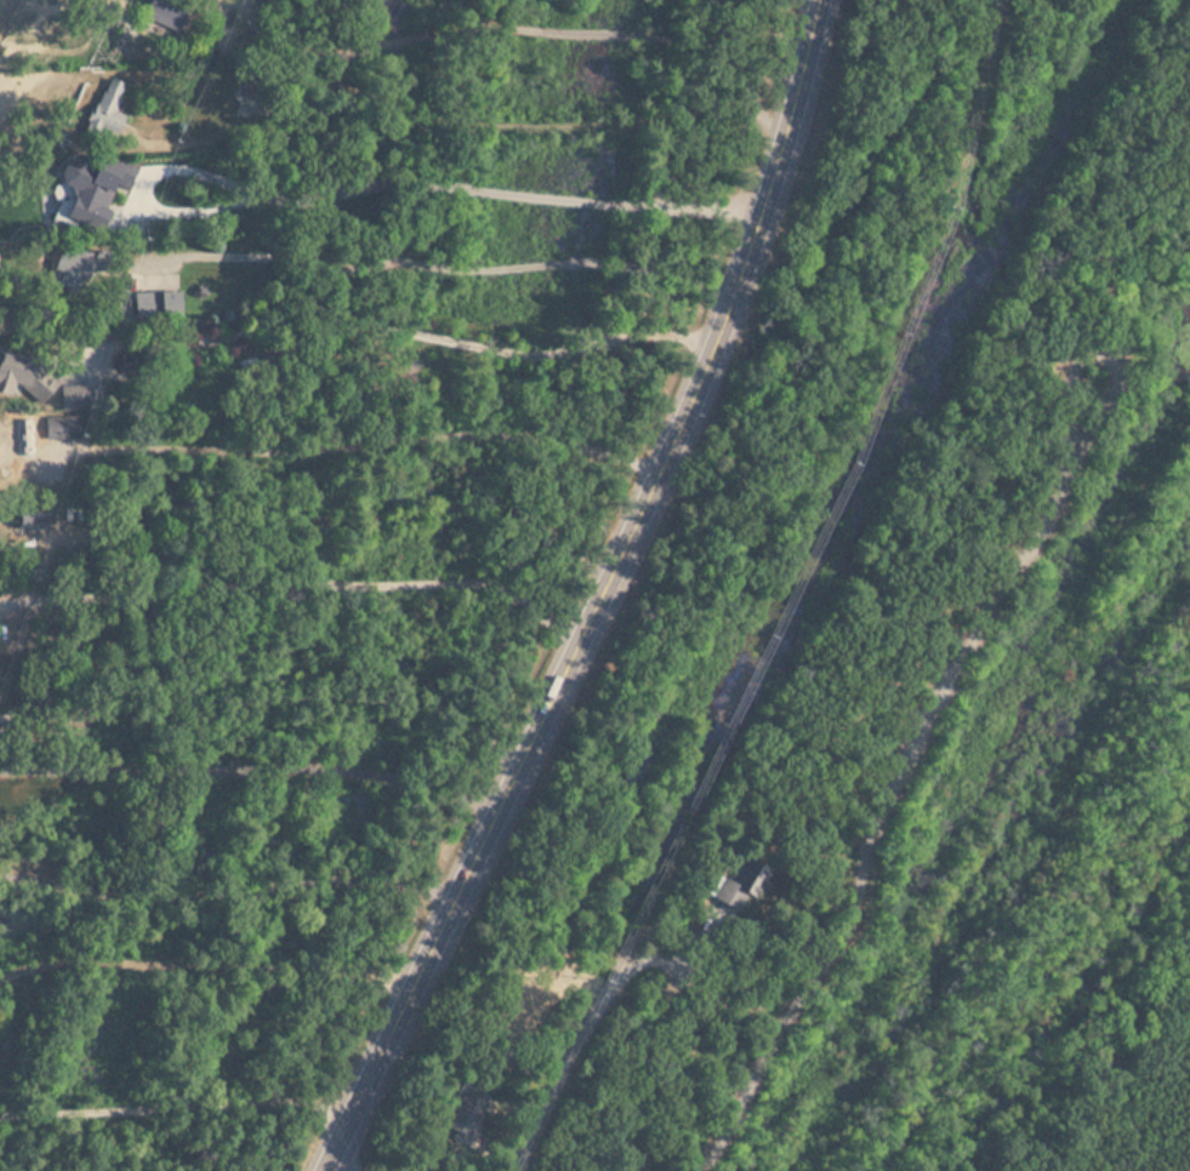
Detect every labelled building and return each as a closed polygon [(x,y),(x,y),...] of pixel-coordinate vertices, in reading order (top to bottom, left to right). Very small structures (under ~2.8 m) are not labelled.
[(184,0),(148,0),(141,16),(175,31),(188,2),(184,0)] [(114,108),(126,84),(108,76),(87,122),(115,136),(126,114),(114,108)] [(238,115),(258,114),(258,84),(237,84),(238,115)] [(53,278),(79,294),(99,262),(74,246),(53,278)] [(181,292),(136,292),(136,316),(181,316),(181,292)] [(14,393),(18,384),(31,389),(41,365),(0,349),(0,387),(14,393)] [(89,385),(58,385),(58,410),(89,410),(89,385)] [(16,524),(48,524),(48,507),(16,507),(16,524)] [(736,883),(724,878),(712,904),(744,919),(769,868),(748,858),(736,883)] [(487,1103),(467,1091),(444,1132),(464,1143),(487,1103)]
